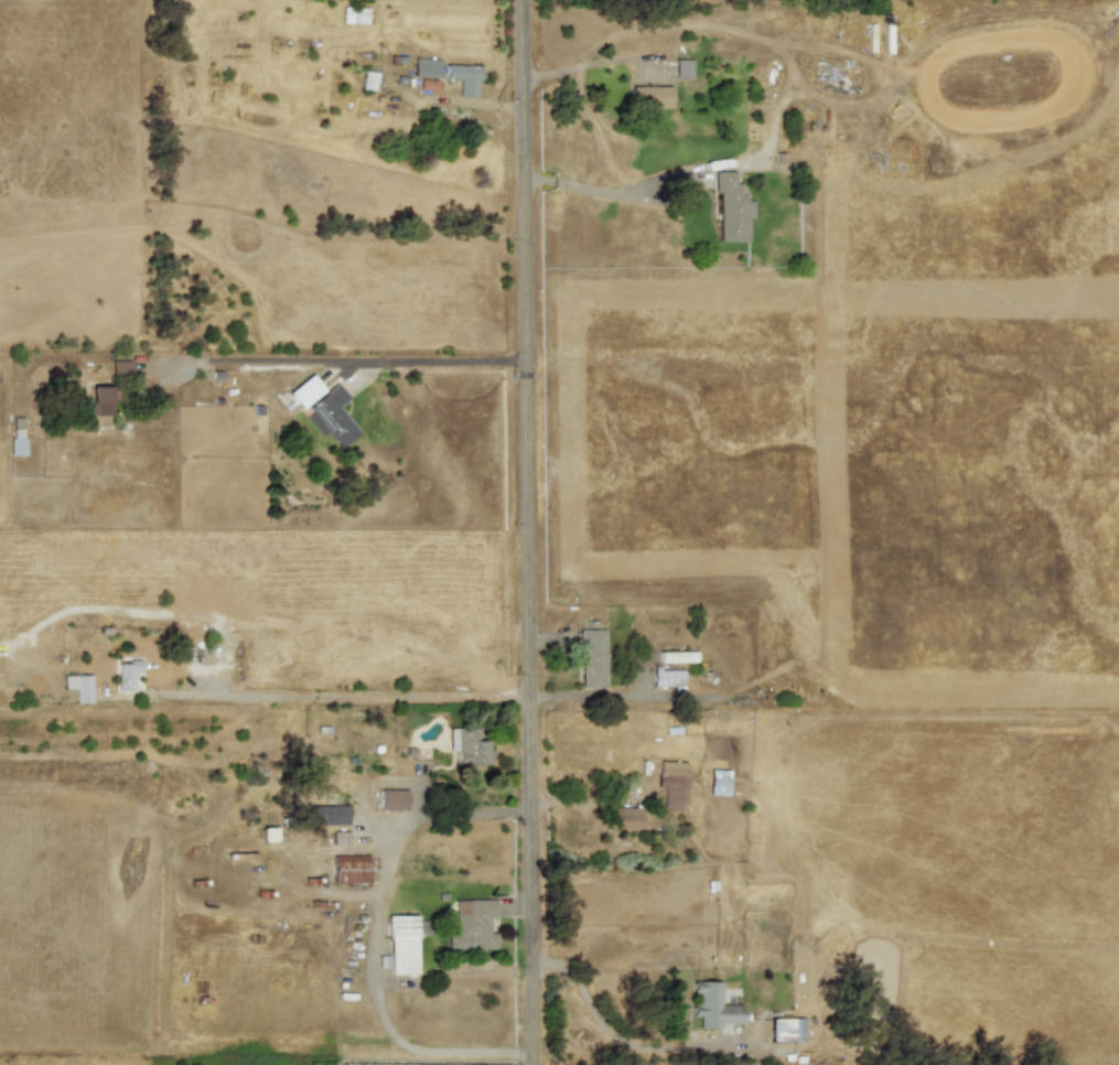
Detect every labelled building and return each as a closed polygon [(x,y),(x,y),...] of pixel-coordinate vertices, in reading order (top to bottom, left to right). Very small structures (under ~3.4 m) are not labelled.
[(367,24),(367,8),(343,7),(342,23),(367,24)] [(439,58),(413,58),(412,77),(438,77),(439,58)] [(675,78),(691,78),(690,60),(675,60),(675,78)] [(477,66),(444,65),(444,78),(459,79),(458,97),(476,98),(477,66)] [(376,73),(362,72),(361,89),(374,90),(376,73)] [(669,108),(669,87),(631,86),(630,107),(669,108)] [(718,241),(746,241),(746,218),(751,218),(751,201),(742,201),(742,183),(734,184),(734,172),(713,172),(713,192),(718,192),(718,241)] [(129,361),(111,361),(111,377),(129,376),(129,361)] [(287,394),(300,409),(322,389),(309,374),(287,394)] [(301,413),(320,437),(327,431),(340,448),(358,432),(337,407),(347,399),(336,385),(301,413)] [(87,415),(112,415),(111,387),(90,387),(90,405),(87,405),(87,415)] [(23,438),(10,438),(9,455),(23,455),(23,438)] [(604,630),(578,631),(578,650),(581,650),(581,688),(604,688),(604,630)] [(693,652),(658,652),(658,663),(693,663),(693,652)] [(138,691),(139,659),(129,659),(129,664),(118,664),(117,690),(138,691)] [(653,686),(682,686),(681,669),(653,669),(653,686)] [(90,676),(63,676),(63,689),(74,689),(73,703),(90,703),(90,676)] [(455,766),(486,765),(486,754),(487,754),(487,741),(477,741),(476,728),(448,729),(448,751),(454,751),(455,766)] [(661,810),(682,811),(684,762),(657,762),(656,788),(663,788),(661,810)] [(728,771),(709,770),(708,795),(727,796),(728,771)] [(406,790),(378,789),(378,810),(405,810),(406,790)] [(310,806),(309,825),(346,825),(346,806),(310,806)] [(641,808),(613,807),(613,829),(641,829),(641,808)] [(261,828),(261,841),(275,842),(276,828),(261,828)] [(347,832),(332,831),(332,845),(346,846),(347,832)] [(367,883),(367,856),(332,856),(332,884),(367,883)] [(454,935),(446,935),(446,949),(495,949),(495,933),(488,933),(488,917),(495,917),(495,900),(454,900),(454,935)] [(416,915),(387,916),(388,975),(417,975),(416,915)] [(720,982),(692,981),(691,1016),(699,1016),(699,1029),(720,1029),(720,1023),(741,1024),(741,1004),(720,1004),(720,982)] [(768,1042),(806,1041),(805,1018),(768,1019),(768,1042)]
